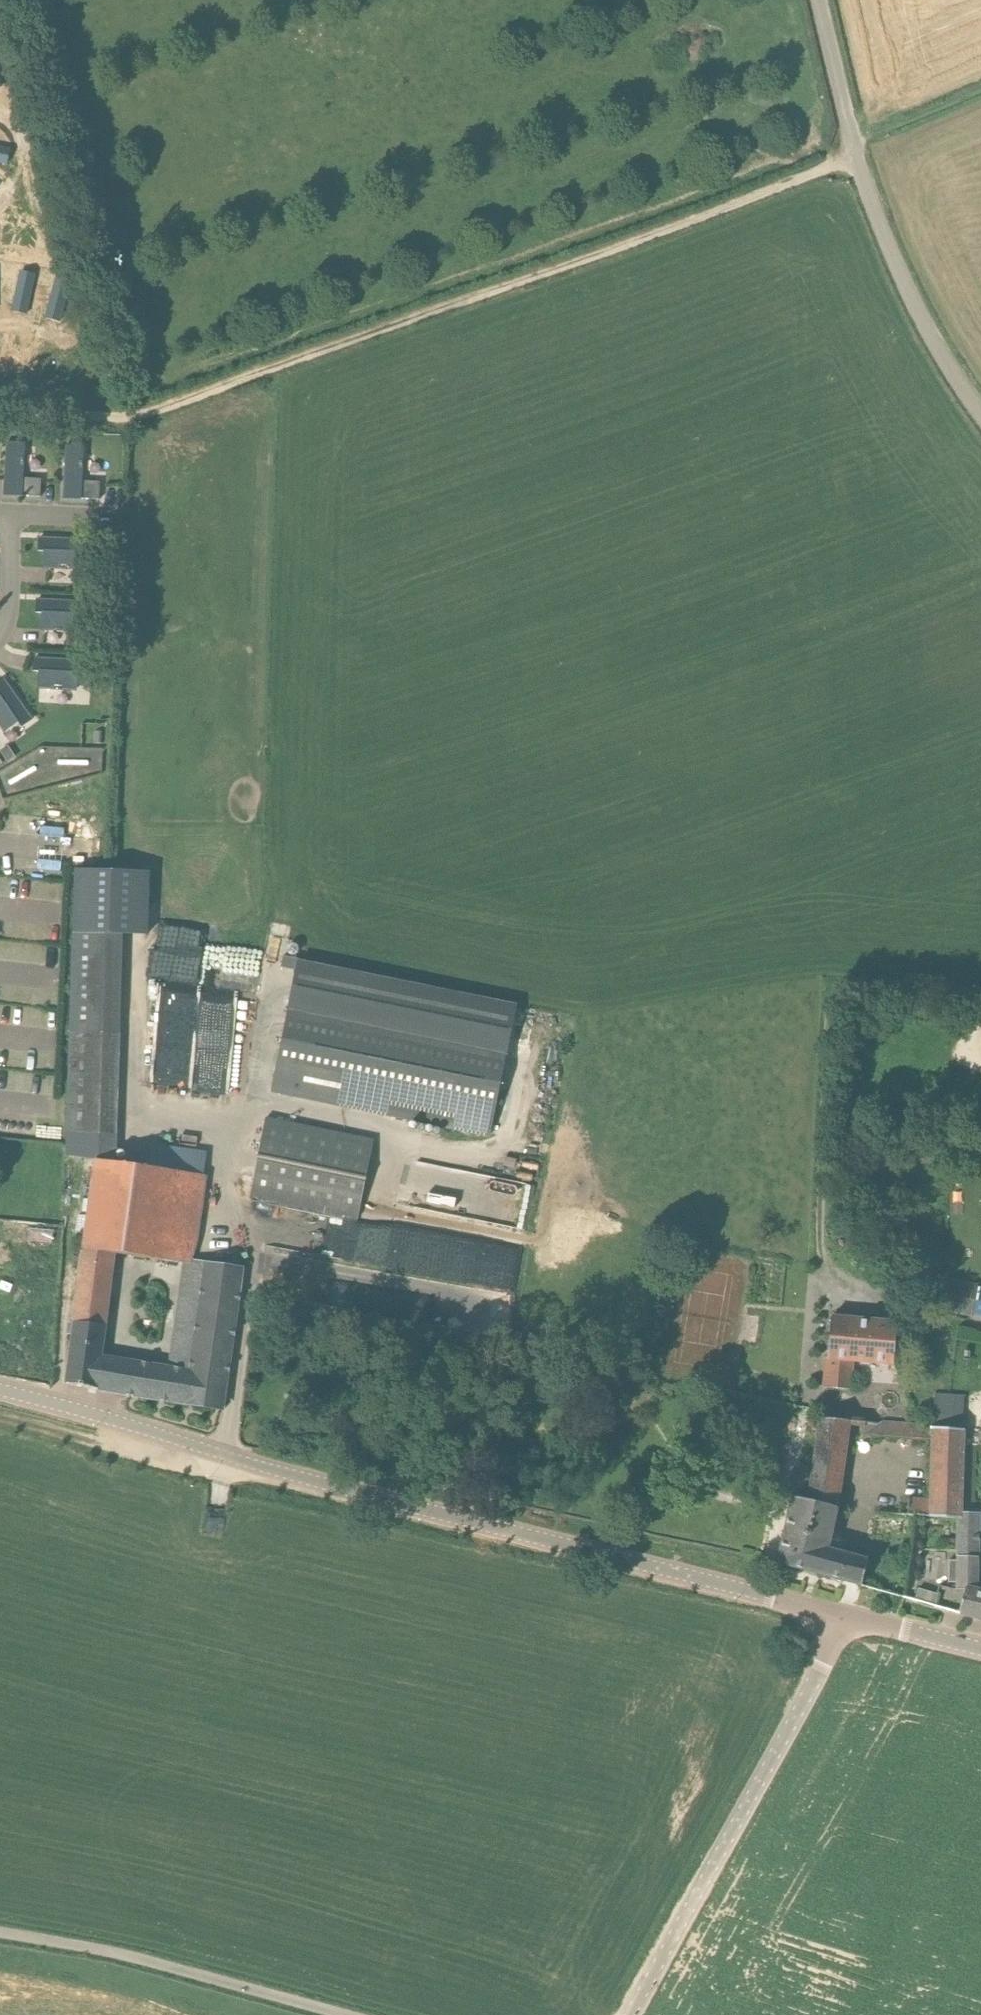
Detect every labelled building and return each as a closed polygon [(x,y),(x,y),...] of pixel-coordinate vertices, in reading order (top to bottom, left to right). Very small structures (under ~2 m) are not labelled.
[(7,165),(10,151),(0,148),(0,163),(7,165)] [(20,277),(13,311),(27,314),(34,280),(20,277)] [(69,289),(56,285),(46,318),(60,322),(69,289)] [(9,445),(7,494),(43,496),(43,478),(42,478),(42,480),(23,480),(24,465),(25,465),(26,458),(24,458),(25,446),(9,445)] [(100,484),(81,483),(81,469),(83,469),(83,462),(82,462),(82,450),(66,449),(64,498),(100,500),(101,482),(100,482),(100,484)] [(44,551),(43,567),(80,569),(81,553),(87,553),(88,542),(38,539),(38,550),(44,551)] [(114,542),(105,542),(105,554),(114,554),(114,542)] [(102,608),(103,596),(95,595),(94,607),(102,608)] [(43,613),(42,629),(57,630),(57,632),(64,632),(64,630),(79,631),(80,615),(86,616),(86,602),(37,600),(37,613),(43,613)] [(35,659),(34,672),(41,672),(40,688),(54,689),(54,691),(62,691),(62,689),(76,690),(77,674),(83,675),(84,662),(35,659)] [(5,732),(18,722),(21,727),(32,720),(4,680),(0,682),(0,725),(5,732)] [(104,744),(104,732),(96,732),(96,744),(104,744)] [(15,757),(8,747),(1,752),(8,762),(15,757)] [(127,872),(79,871),(73,1160),(121,1161),(127,872)] [(490,1137),(507,1055),(517,1005),(299,961),(289,1010),(272,1093),(490,1137)] [(153,1085),(229,1093),(239,991),(207,987),(207,993),(168,989),(167,1002),(178,1003),(176,1021),(161,1019),(160,1029),(163,1029),(162,1040),(159,1040),(158,1057),(156,1057),(153,1085)] [(358,1216),(358,1215),(374,1141),(265,1119),(250,1194),(358,1216)] [(101,1391),(222,1409),(243,1266),(194,1260),(206,1176),(196,1174),(147,1168),(97,1160),(67,1385),(101,1391)] [(53,1244),(56,1231),(33,1226),(30,1239),(53,1244)] [(945,1279),(940,1311),(972,1316),(977,1284),(945,1279)] [(442,1314),(450,1291),(421,1282),(413,1305),(442,1314)] [(827,1358),(825,1388),(849,1390),(852,1360),(894,1363),(897,1324),(831,1318),(827,1358)] [(777,1563),(842,1581),(843,1581),(844,1580),(858,1584),(858,1585),(861,1586),(868,1560),(826,1549),(835,1510),(848,1421),(820,1419),(813,1473),(800,1471),(794,1497),(792,1497),(777,1563)] [(931,1441),(931,1428),(864,1422),(863,1436),(931,1441)] [(929,1517),(959,1519),(959,1513),(961,1513),(964,1430),(931,1428),(931,1441),(934,1441),(932,1500),(929,1500),(929,1517)] [(929,1517),(929,1500),(909,1499),(907,1516),(929,1517)] [(980,1620),(980,1592),(976,1591),(978,1514),(961,1513),(959,1513),(959,1519),(958,1560),(949,1561),(949,1582),(958,1582),(958,1589),(966,1589),(959,1613),(980,1620)] [(936,1604),(938,1594),(919,1589),(917,1599),(936,1604)] [(791,1633),(789,1639),(796,1641),(798,1635),(791,1633)]
